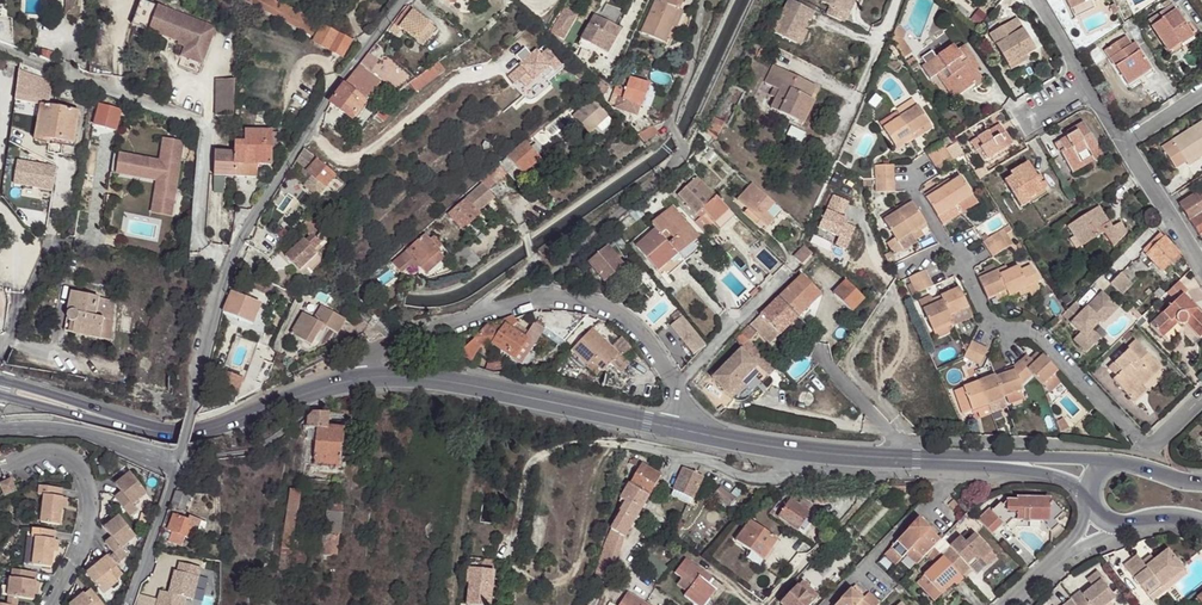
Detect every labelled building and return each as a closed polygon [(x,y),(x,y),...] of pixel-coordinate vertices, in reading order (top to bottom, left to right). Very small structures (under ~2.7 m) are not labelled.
[(75,0),(68,0),(67,15),(75,16),(76,0),(75,0)] [(274,0),(248,0),(316,35),(313,42),(329,51),(330,50),(344,57),(352,40),(274,0)] [(641,33),(664,43),(672,25),(679,10),(683,1),(680,0),(662,0),(661,2),(656,0),(641,33)] [(790,0),(789,0),(773,32),(797,45),(809,21),(811,22),(816,13),(790,0)] [(823,2),(832,7),(828,15),(845,23),(849,14),(845,12),(851,0),(824,0),(823,2)] [(845,12),(849,14),(856,0),(851,0),(845,12)] [(1071,10),(1091,0),(1066,0),(1071,10)] [(1071,10),(1075,19),(1095,9),(1093,4),(1101,0),(1091,0),(1071,10)] [(156,7),(139,1),(130,26),(170,41),(176,43),(175,45),(183,48),(179,58),(200,65),(214,28),(156,7)] [(617,28),(625,12),(606,4),(599,18),(594,16),(573,55),(584,64),(590,52),(595,55),(598,50),(607,55),(621,30),(617,28)] [(1152,27),(1169,53),(1180,46),(1179,43),(1191,34),(1173,5),(1148,21),(1152,27)] [(436,29),(413,11),(408,7),(395,24),(389,31),(396,37),(401,29),(423,46),(436,29)] [(564,7),(551,31),(563,38),(576,14),(564,7)] [(691,16),(679,10),(672,25),(677,28),(678,25),(687,29),(691,16)] [(989,35),(1009,67),(1024,57),(1036,50),(1017,18),(989,35)] [(897,27),(893,36),(903,40),(906,33),(903,29),(897,27)] [(1191,34),(1179,43),(1180,46),(1193,37),(1191,34)] [(891,41),(894,45),(903,40),(893,36),(891,41)] [(1105,51),(1128,85),(1140,77),(1138,75),(1150,67),(1134,43),(1131,45),(1126,37),(1105,51)] [(903,40),(894,45),(900,55),(903,59),(912,53),(903,40)] [(896,57),(900,55),(894,45),(890,48),(896,57)] [(922,68),(931,80),(938,75),(942,73),(947,70),(952,77),(947,81),(958,97),(975,86),(977,88),(984,84),(976,71),(968,60),(972,57),(964,46),(957,51),(954,46),(922,68)] [(368,54),(359,65),(369,73),(378,61),(368,54)] [(972,57),(968,60),(976,71),(979,69),(972,57)] [(1024,57),(1009,67),(1012,73),(1027,63),(1024,57)] [(906,63),(909,68),(917,62),(914,58),(906,63)] [(431,66),(432,67),(439,76),(444,72),(438,63),(437,62),(431,66)] [(359,65),(331,102),(353,119),(381,82),(369,73),(359,65)] [(774,66),(765,83),(774,88),(780,91),(776,99),(771,108),(798,123),(810,99),(803,96),(809,84),(774,66)] [(409,83),(416,92),(439,76),(432,67),(416,79),(409,83)] [(1138,75),(1140,77),(1152,69),(1150,67),(1138,75)] [(21,101),(37,104),(48,106),(52,82),(14,70),(11,99),(21,101)] [(942,73),(938,75),(954,100),(958,97),(947,81),(942,73)] [(642,108),(650,85),(630,79),(629,81),(619,78),(610,102),(612,105),(616,106),(615,108),(636,115),(639,107),(642,108)] [(235,116),(236,80),(217,80),(216,115),(235,116)] [(596,87),(603,92),(607,86),(600,81),(596,87)] [(809,84),(803,96),(810,99),(816,88),(809,84)] [(770,96),(776,99),(780,91),(774,88),(770,96)] [(895,110),(897,113),(901,118),(912,136),(930,124),(918,107),(913,98),(895,110)] [(601,130),(612,120),(592,99),(573,116),(588,133),(597,126),(601,130)] [(810,99),(798,123),(804,125),(815,102),(810,99)] [(388,101),(376,115),(384,122),(395,108),(388,101)] [(48,106),(37,104),(32,135),(46,137),(70,141),(75,110),(48,106)] [(98,104),(93,124),(116,130),(121,110),(98,104)] [(880,124),(883,129),(901,118),(897,113),(880,124)] [(234,156),(215,157),(216,182),(226,182),(234,182),(234,179),(255,180),(256,166),(273,166),(273,156),(279,156),(279,132),(241,131),(241,120),(238,121),(239,116),(235,116),(234,156)] [(644,142),(658,134),(646,117),(629,127),(644,142)] [(713,118),(709,128),(720,133),(724,124),(713,118)] [(883,129),(895,147),(912,136),(901,118),(883,129)] [(1175,169),(1186,163),(1201,152),(1201,122),(1162,148),(1175,169)] [(1066,133),(1068,137),(1059,142),(1064,151),(1060,153),(1070,170),(1081,164),(1076,156),(1088,149),(1093,157),(1095,161),(1103,156),(1097,146),(1084,123),(1066,133)] [(971,144),(976,152),(978,151),(985,162),(998,153),(996,150),(1005,145),(1003,141),(1007,138),(1000,126),(971,144)] [(996,150),(998,153),(1012,145),(1007,138),(1003,141),(1005,145),(996,150)] [(159,163),(131,159),(129,179),(156,182),(154,206),(173,208),(181,142),(162,140),(159,163)] [(525,142),(507,157),(480,181),(483,184),(487,188),(498,202),(509,192),(500,181),(508,174),(517,184),(525,177),(523,175),(540,160),(538,157),(530,148),(525,142)] [(926,152),(931,160),(946,150),(941,142),(926,152)] [(1059,142),(1055,145),(1060,153),(1064,151),(1059,142)] [(535,144),(530,148),(538,157),(543,153),(535,144)] [(326,188),(336,177),(317,161),(304,150),(296,161),(308,172),(316,180),(326,188)] [(931,160),(935,167),(951,158),(946,150),(931,160)] [(1187,166),(1201,156),(1201,152),(1186,163),(1187,166)] [(1081,164),(1070,170),(1072,174),(1095,161),(1093,157),(1081,164)] [(129,179),(131,159),(118,158),(116,177),(129,179)] [(935,167),(940,175),(955,165),(951,158),(935,167)] [(51,192),(54,169),(16,163),(12,186),(51,192)] [(1004,182),(1021,208),(1031,201),(1030,199),(1028,196),(1035,192),(1037,195),(1045,190),(1044,189),(1048,187),(1041,175),(1037,178),(1029,163),(1010,174),(1013,177),(1004,182)] [(894,165),(876,166),(876,175),(894,174),(894,165)] [(695,173),(674,191),(678,195),(698,176),(695,173)] [(894,174),(876,175),(876,179),(876,184),(894,183),(894,174)] [(698,176),(678,195),(696,215),(702,210),(706,214),(712,221),(715,223),(729,210),(717,196),(698,176)] [(942,185),(955,207),(962,213),(978,203),(961,177),(951,183),(948,186),(946,183),(942,185)] [(326,188),(316,180),(308,190),(318,198),(326,188)] [(226,196),(226,182),(216,182),(216,197),(226,196)] [(894,183),(876,184),(876,192),(885,193),(894,192),(894,183)] [(483,184),(465,199),(449,214),(463,230),(479,215),(477,213),(494,197),(487,188),(483,184)] [(752,184),(737,200),(747,209),(760,221),(767,228),(782,211),(752,184)] [(926,200),(943,226),(962,213),(955,207),(942,185),(938,188),(939,191),(926,200)] [(924,197),(926,200),(939,191),(938,188),(924,197)] [(659,191),(648,200),(655,209),(666,200),(659,191)] [(1200,239),(1201,238),(1201,196),(1200,192),(1179,205),(1200,239)] [(898,212),(899,214),(906,209),(905,208),(913,203),(910,199),(896,208),(898,212)] [(899,214),(912,234),(926,224),(913,203),(905,208),(906,209),(899,214)] [(173,208),(154,206),(153,215),(172,217),(173,208)] [(1068,226),(1074,236),(1077,234),(1084,245),(1104,233),(1113,248),(1126,234),(1121,223),(1112,228),(1099,206),(1068,226)] [(672,207),(652,224),(656,229),(678,254),(698,237),(672,207)] [(638,208),(630,214),(636,222),(644,215),(638,208)] [(884,221),(895,238),(898,243),(912,234),(899,214),(898,212),(896,208),(892,211),(895,216),(892,218),(891,217),(884,221)] [(747,209),(744,214),(757,225),(760,221),(747,209)] [(702,210),(696,215),(700,220),(696,224),(702,230),(712,221),(706,214),(702,210)] [(729,210),(715,223),(720,229),(735,216),(729,210)] [(308,236),(312,241),(307,245),(313,251),(319,246),(321,244),(316,238),(325,230),(312,217),(300,228),(308,236)] [(926,224),(912,234),(916,240),(924,235),(921,231),(928,227),(926,224)] [(1009,225),(999,232),(1004,240),(1009,247),(1013,244),(1007,234),(1012,230),(1009,225)] [(656,229),(636,246),(658,272),(678,254),(656,229)] [(258,252),(267,258),(289,237),(282,231),(258,252)] [(984,242),(989,249),(1004,240),(999,232),(984,242)] [(616,233),(611,236),(616,243),(623,252),(628,248),(616,233)] [(1160,233),(1143,251),(1163,271),(1180,254),(1160,233)] [(898,243),(902,250),(916,240),(912,234),(898,243)] [(1077,234),(1074,236),(1081,247),(1084,245),(1077,234)] [(429,241),(427,239),(424,235),(392,263),(402,274),(409,267),(413,271),(419,266),(420,268),(439,252),(438,251),(443,247),(434,237),(429,241)] [(308,236),(303,240),(307,245),(312,241),(308,236)] [(611,236),(585,259),(605,283),(614,276),(625,267),(610,248),(616,243),(611,236)] [(698,237),(678,254),(685,262),(705,245),(698,237)] [(902,250),(898,243),(895,238),(886,244),(891,250),(892,251),(894,252),(895,252),(896,253),(898,253),(899,252),(900,252),(903,251),(902,250)] [(303,240),(285,258),(298,272),(317,255),(315,254),(313,251),(307,245),(303,240)] [(989,249),(994,257),(1009,247),(1004,240),(989,249)] [(460,264),(474,252),(465,243),(452,255),(460,264)] [(319,246),(313,251),(315,254),(321,248),(319,246)] [(804,246),(794,257),(802,265),(812,255),(804,246)] [(455,250),(452,247),(447,251),(450,255),(455,250)] [(420,268),(427,275),(445,259),(439,252),(420,268)] [(891,252),(885,255),(890,267),(896,264),(894,260),(891,252)] [(678,254),(658,272),(664,279),(685,262),(678,254)] [(317,255),(298,272),(301,275),(307,269),(311,272),(320,264),(320,259),(317,255)] [(445,262),(426,278),(453,270),(445,262)] [(979,280),(987,299),(995,296),(1006,291),(998,272),(997,271),(994,265),(984,270),(985,273),(986,276),(979,280)] [(997,271),(998,272),(1006,291),(1009,297),(1029,289),(1028,286),(1041,281),(1031,266),(1021,271),(1019,267),(1008,272),(1006,267),(997,271)] [(630,272),(625,267),(614,276),(618,282),(630,272)] [(912,284),(916,294),(918,293),(922,300),(930,297),(927,289),(932,287),(926,271),(909,278),(912,284)] [(1121,273),(1110,283),(1119,292),(1129,281),(1123,276),(1121,273)] [(802,275),(780,297),(799,317),(821,295),(802,275)] [(846,281),(834,294),(852,312),(864,299),(846,281)] [(1129,281),(1119,292),(1122,295),(1132,285),(1129,281)] [(939,292),(941,297),(960,289),(957,282),(948,286),(949,288),(939,292)] [(1178,282),(1167,293),(1176,302),(1183,295),(1183,296),(1187,292),(1178,282)] [(351,301),(362,291),(358,287),(346,298),(351,301)] [(941,297),(943,301),(950,316),(952,322),(954,326),(973,318),(972,317),(968,309),(960,289),(941,297)] [(72,291),(67,320),(74,323),(73,332),(112,339),(113,320),(104,319),(104,317),(95,315),(98,297),(72,291)] [(995,296),(997,302),(1009,297),(1006,291),(995,296)] [(232,292),(223,313),(252,325),(261,305),(251,300),(241,296),(233,293),(232,292)] [(1099,320),(1114,304),(1102,293),(1087,308),(1088,310),(1084,314),(1083,312),(1074,304),(1065,313),(1063,316),(1081,333),(1074,340),(1087,353),(1094,346),(1090,342),(1097,335),(1092,330),(1101,322),(1099,320)] [(1053,294),(1043,301),(1054,316),(1064,309),(1053,294)] [(1169,345),(1182,333),(1193,345),(1201,337),(1201,316),(1191,304),(1183,296),(1183,295),(1176,302),(1175,302),(1174,300),(1169,305),(1170,307),(1150,326),(1169,345)] [(114,300),(98,297),(95,315),(104,317),(104,319),(113,320),(114,300)] [(750,324),(742,332),(742,333),(743,333),(749,340),(751,342),(759,334),(757,333),(767,323),(779,336),(799,317),(780,297),(751,325),(750,324)] [(922,306),(924,309),(943,301),(941,297),(931,301),(932,302),(922,306)] [(923,309),(933,331),(947,325),(952,322),(950,316),(943,301),(924,309),(923,309)] [(1191,304),(1201,316),(1201,311),(1193,302),(1191,304)] [(369,304),(363,311),(376,322),(382,315),(369,304)] [(1118,308),(1114,304),(1099,320),(1101,322),(1103,324),(1118,308)] [(303,313),(290,334),(303,341),(307,335),(314,340),(320,331),(323,325),(326,327),(338,334),(346,321),(321,306),(314,320),(303,313)] [(462,355),(462,356),(471,361),(477,351),(482,343),(489,348),(491,349),(494,345),(493,345),(503,330),(501,329),(506,322),(508,323),(514,321),(513,319),(513,317),(499,322),(499,323),(489,326),(460,352),(462,355)] [(1143,317),(1136,323),(1140,328),(1147,322),(1143,317)] [(74,323),(67,320),(65,330),(73,332),(74,323)] [(501,329),(503,330),(506,325),(511,329),(517,322),(514,321),(508,323),(506,322),(501,329)] [(503,330),(493,345),(494,345),(521,364),(545,329),(535,323),(534,323),(533,324),(524,338),(511,329),(506,325),(503,330)] [(767,323),(757,333),(759,334),(760,336),(761,335),(770,344),(779,336),(767,323)] [(950,333),(947,325),(933,331),(937,339),(950,333)] [(547,326),(546,328),(565,341),(573,332),(547,326)] [(592,328),(571,350),(588,366),(592,362),(601,371),(603,372),(611,364),(619,354),(617,352),(592,328)] [(743,333),(736,339),(743,346),(749,340),(743,333)] [(311,346),(314,340),(307,335),(303,341),(311,346)] [(1097,335),(1090,342),(1094,346),(1101,339),(1097,335)] [(966,353),(964,357),(972,361),(980,345),(972,341),(966,353)] [(1128,351),(1108,369),(1116,377),(1113,380),(1129,398),(1139,389),(1136,386),(1139,383),(1142,386),(1161,368),(1136,342),(1127,350),(1128,351)] [(477,351),(487,357),(489,348),(482,343),(477,351)] [(625,345),(617,352),(619,354),(623,358),(630,350),(625,345)] [(980,345),(972,361),(980,365),(988,349),(980,345)] [(741,349),(712,378),(732,398),(745,385),(742,383),(755,369),(766,380),(778,368),(760,350),(751,359),(741,349)] [(1031,359),(1035,363),(1042,357),(1038,352),(1031,359)] [(623,358),(619,354),(611,364),(620,372),(629,363),(623,358)] [(1043,385),(1051,392),(1063,382),(1055,374),(1058,371),(1043,356),(1042,357),(1035,363),(1031,359),(1027,355),(1020,362),(1033,375),(1043,385)] [(488,359),(485,370),(494,373),(497,362),(488,359)] [(497,362),(494,373),(495,373),(503,372),(505,364),(497,362)] [(601,371),(592,362),(588,366),(587,367),(597,376),(601,371)] [(996,378),(1003,397),(1006,396),(1009,404),(1024,399),(1021,391),(1023,390),(1021,386),(1033,375),(1020,362),(1014,368),(1015,371),(1006,374),(996,378)] [(225,376),(219,389),(237,395),(242,382),(225,376)] [(979,382),(988,405),(1004,400),(1003,397),(996,378),(995,376),(979,382)] [(963,388),(972,411),(977,410),(988,405),(979,382),(963,388)] [(1133,402),(1146,390),(1142,386),(1139,383),(1136,386),(1139,389),(1129,398),(1133,402)] [(963,388),(954,391),(963,415),(972,411),(963,388)] [(1004,400),(988,405),(991,414),(1007,408),(1004,400)] [(988,405),(977,410),(980,418),(991,414),(988,405)] [(307,426),(307,427),(318,428),(318,432),(314,465),(341,468),(343,429),(328,427),(329,413),(314,412),(308,418),(307,426)] [(1059,419),(1051,421),(1054,432),(1063,430),(1059,419)] [(631,458),(629,463),(636,466),(638,461),(631,458)] [(630,483),(630,484),(649,495),(661,475),(642,464),(630,483)] [(683,468),(674,489),(692,498),(694,499),(704,477),(683,468)] [(123,493),(134,506),(149,495),(132,474),(127,479),(117,486),(123,493)] [(114,483),(117,486),(127,479),(124,475),(114,483)] [(1,486),(5,496),(15,491),(11,481),(1,486)] [(887,483),(887,492),(905,493),(905,483),(887,483)] [(618,519),(611,530),(624,537),(649,495),(630,484),(627,489),(621,499),(621,500),(620,502),(621,503),(617,510),(618,510),(615,516),(618,519)] [(38,495),(42,495),(62,497),(62,488),(39,486),(38,495)] [(714,494),(729,507),(736,498),(721,486),(714,494)] [(674,489),(671,496),(689,505),(692,498),(674,489)] [(290,490),(282,548),(292,549),(300,491),(290,490)] [(174,492),(169,506),(184,511),(189,495),(176,492),(174,492)] [(120,503),(131,517),(137,512),(134,506),(123,493),(115,498),(120,503)] [(62,497),(42,495),(38,523),(60,526),(62,508),(63,499),(64,498),(62,497)] [(830,495),(814,495),(814,504),(830,504),(830,495)] [(1002,506),(1000,503),(991,512),(989,510),(978,520),(992,534),(1003,523),(1006,527),(1013,520),(1029,520),(1030,514),(1041,514),(1041,520),(1051,533),(1059,525),(1055,521),(1063,513),(1052,501),(1049,504),(1045,502),(1046,498),(1017,498),(1017,501),(1007,500),(1007,506),(1004,507),(1002,506)] [(779,517),(798,529),(813,507),(802,499),(798,504),(791,499),(779,517)] [(948,505),(953,510),(959,505),(953,500),(948,505)] [(325,508),(321,556),(337,557),(342,510),(325,508)] [(174,515),(168,531),(172,532),(168,542),(182,547),(185,537),(191,539),(194,531),(198,532),(202,521),(190,517),(189,520),(174,515)] [(103,527),(106,530),(115,521),(113,518),(103,527)] [(115,521),(106,530),(113,538),(122,549),(136,537),(120,518),(115,521)] [(918,519),(913,524),(924,534),(929,529),(918,519)] [(678,520),(672,529),(675,531),(682,522),(678,520)] [(736,541),(760,558),(769,546),(772,548),(778,540),(750,521),(736,541)] [(913,524),(888,552),(899,562),(902,559),(905,555),(917,565),(926,555),(933,547),(941,540),(929,529),(924,534),(913,524)] [(1059,525),(1051,533),(1051,544),(1064,531),(1059,525)] [(57,533),(33,530),(32,538),(37,539),(56,541),(57,533)] [(611,530),(604,548),(619,553),(622,545),(624,537),(611,530)] [(971,568),(968,565),(977,556),(981,559),(982,560),(992,552),(975,534),(966,543),(961,538),(950,547),(942,556),(943,557),(961,577),(971,568)] [(122,549),(113,538),(106,543),(115,555),(121,561),(122,563),(128,556),(122,549)] [(56,541),(37,539),(33,566),(52,568),(54,551),(56,541)] [(760,558),(766,562),(775,550),(772,548),(769,546),(760,558)] [(933,547),(926,555),(931,560),(939,553),(933,547)] [(604,548),(593,579),(605,583),(607,576),(611,577),(619,553),(604,548)] [(1137,556),(1124,566),(1146,594),(1159,584),(1162,587),(1184,570),(1168,551),(1155,561),(1146,567),(1142,562),(1137,556)] [(885,555),(896,565),(899,562),(888,552),(885,555)] [(992,552),(982,560),(987,566),(996,557),(992,552)] [(117,564),(121,561),(115,555),(112,557),(117,564)] [(905,555),(902,559),(913,569),(917,565),(905,555)] [(117,581),(124,575),(109,556),(101,562),(102,563),(117,581)] [(981,559),(977,556),(968,565),(971,568),(981,559)] [(1146,567),(1155,561),(1151,556),(1142,562),(1146,567)] [(951,581),(954,584),(956,586),(963,579),(961,577),(943,557),(937,563),(936,564),(925,575),(924,576),(940,593),(951,581)] [(675,573),(682,579),(677,585),(687,592),(684,596),(695,604),(703,595),(709,599),(716,589),(708,584),(703,580),(707,575),(686,559),(675,573)] [(469,569),(480,570),(481,562),(469,561),(469,569)] [(923,573),(925,575),(936,564),(935,562),(923,573)] [(118,583),(117,581),(102,563),(96,568),(88,575),(104,595),(118,583)] [(181,563),(178,572),(175,571),(171,589),(173,589),(172,594),(170,593),(161,591),(158,604),(184,604),(186,598),(193,600),(201,568),(181,563)] [(85,572),(88,575),(96,568),(93,566),(85,572)] [(467,604),(491,604),(495,572),(480,570),(469,569),(467,582),(470,583),(467,604)] [(37,574),(12,570),(11,579),(36,582),(37,574)] [(1184,570),(1162,587),(1165,591),(1165,592),(1187,574),(1184,570)] [(1105,585),(1107,583),(1098,571),(1087,580),(1093,587),(1083,595),(1080,592),(1071,600),(1075,604),(1112,604),(1110,602),(1115,598),(1105,585)] [(707,575),(703,580),(708,584),(712,579),(707,575)] [(940,593),(924,576),(918,582),(936,601),(954,584),(951,581),(940,593)] [(10,579),(8,598),(19,599),(33,601),(34,595),(36,583),(36,582),(11,579),(10,579)] [(803,581),(798,587),(813,601),(818,596),(803,581)] [(1159,584),(1146,594),(1152,601),(1165,591),(1162,587),(1159,584)] [(782,604),(809,604),(813,601),(798,587),(781,604),(782,604)] [(853,587),(851,590),(862,600),(864,598),(853,587)] [(92,589),(85,595),(93,604),(105,604),(92,589)] [(880,604),(869,593),(864,598),(862,600),(851,590),(836,604),(879,604),(880,604)] [(75,604),(85,595),(83,593),(73,601),(75,604)] [(627,593),(619,604),(647,604),(627,593)] [(85,595),(75,604),(74,604),(93,604),(85,595)] [(695,604),(696,604),(704,604),(709,599),(703,595),(695,604)]
